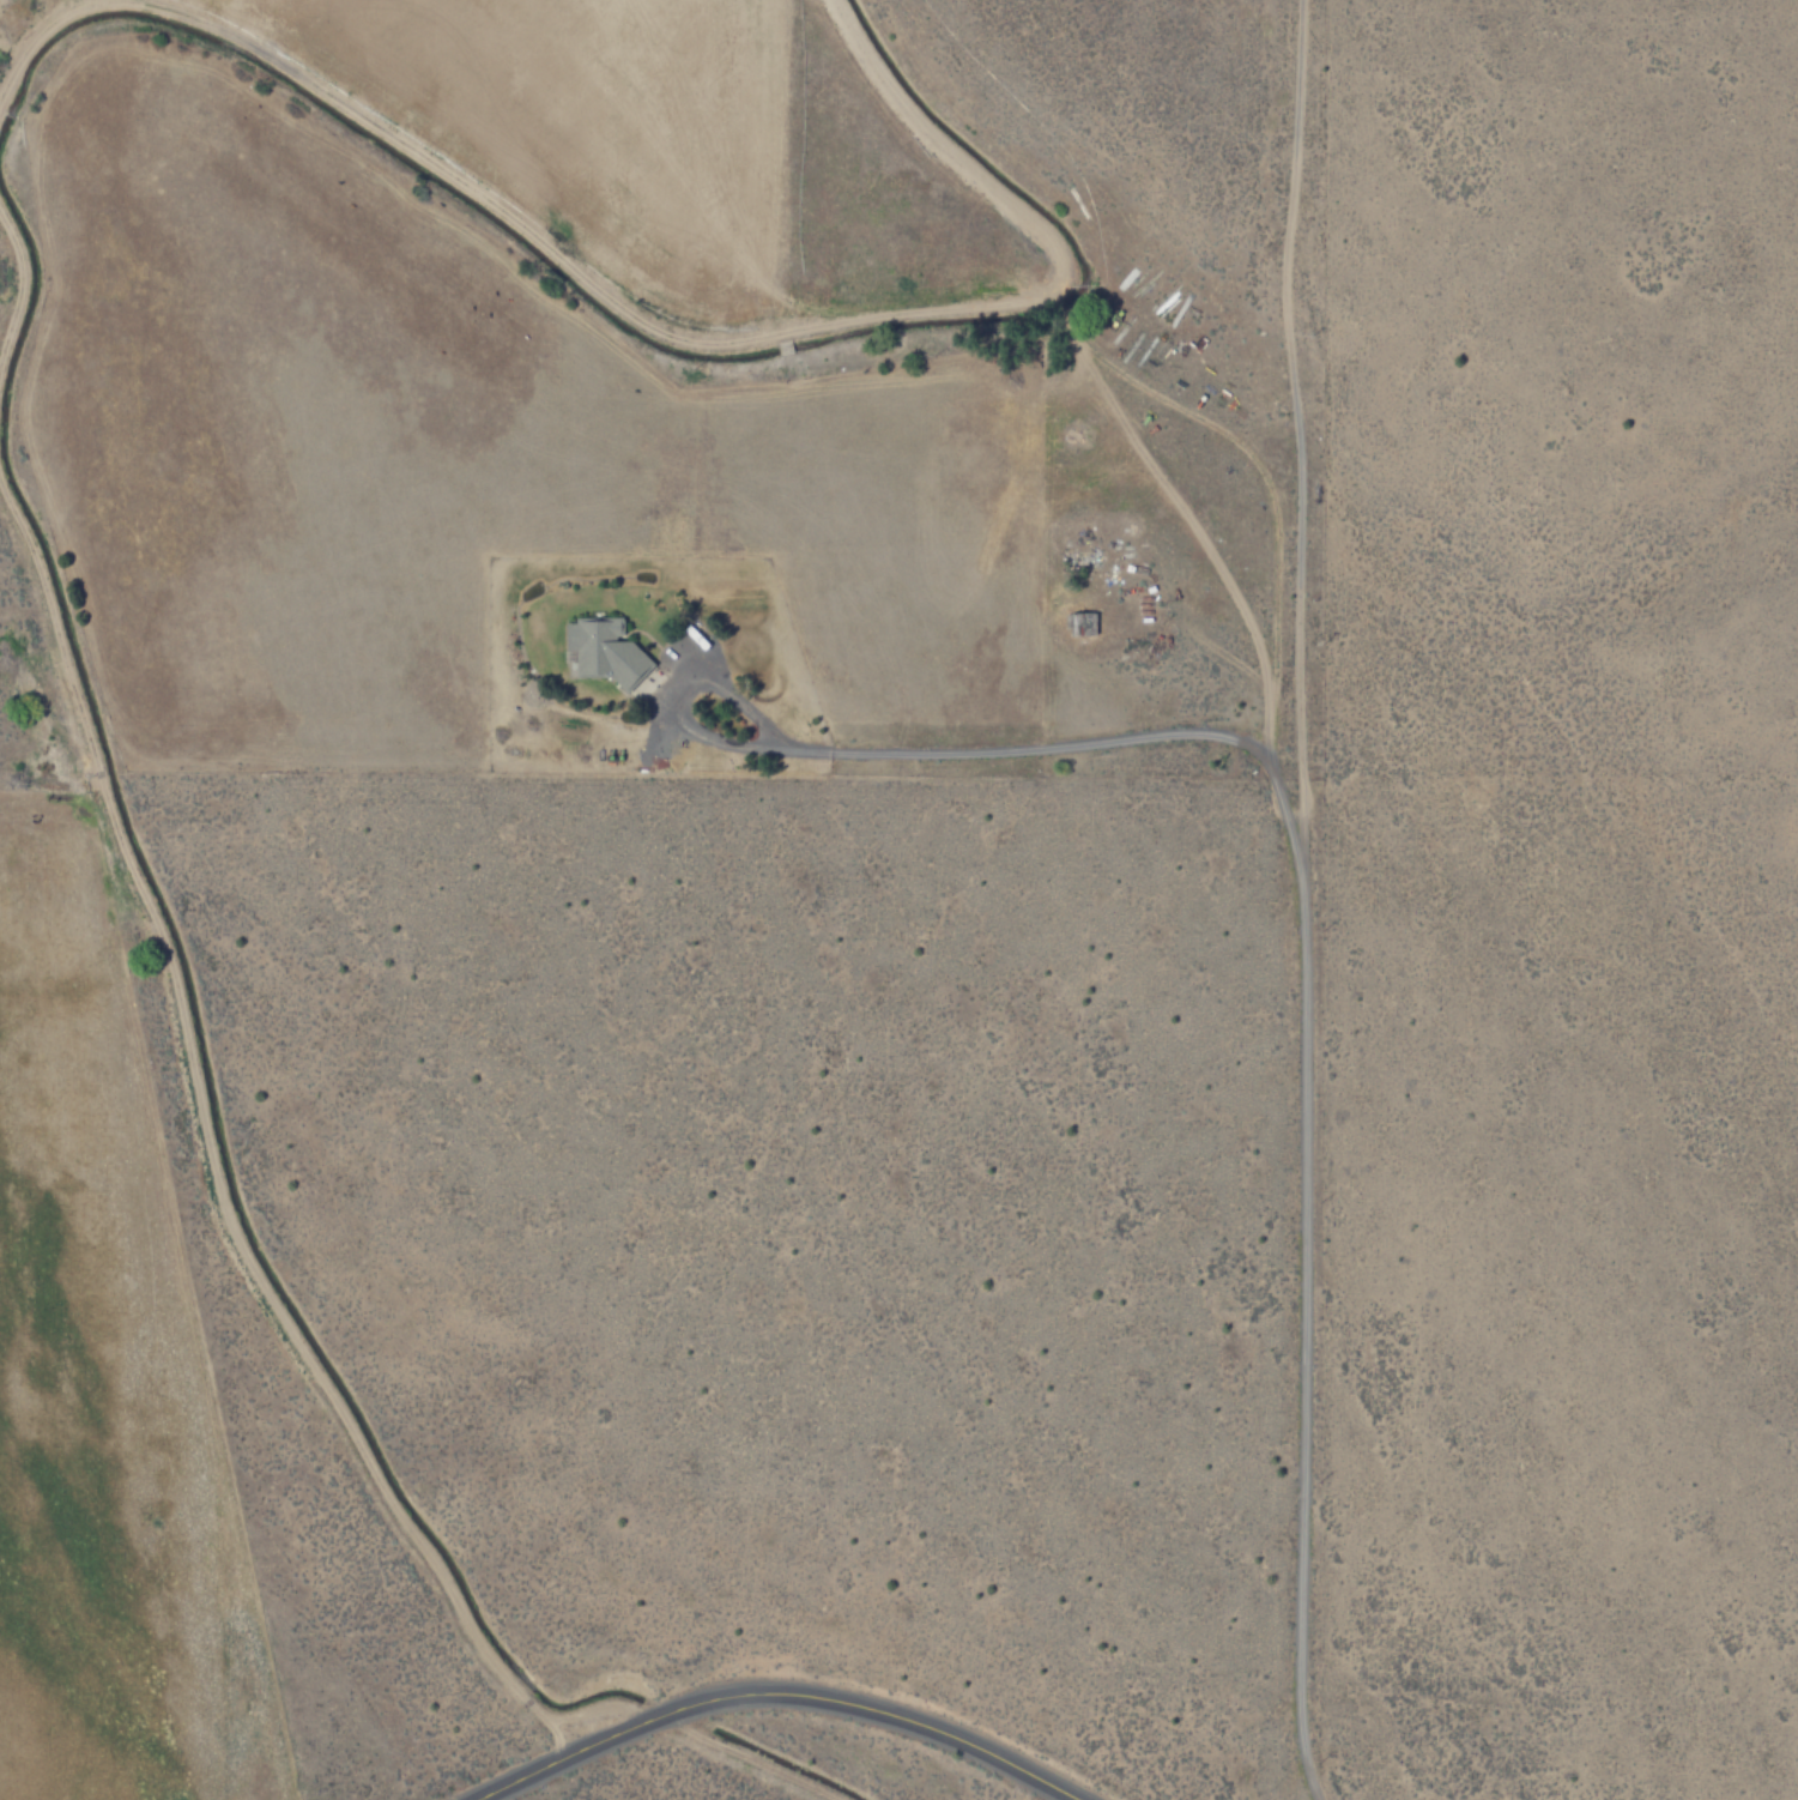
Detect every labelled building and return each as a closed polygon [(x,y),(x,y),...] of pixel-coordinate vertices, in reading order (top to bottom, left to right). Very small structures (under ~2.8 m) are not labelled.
[(1068,635),(1092,635),(1092,614),(1068,614),(1068,635)] [(619,617),(564,618),(567,679),(629,678),(629,675),(642,675),(641,640),(620,640),(619,617)]
